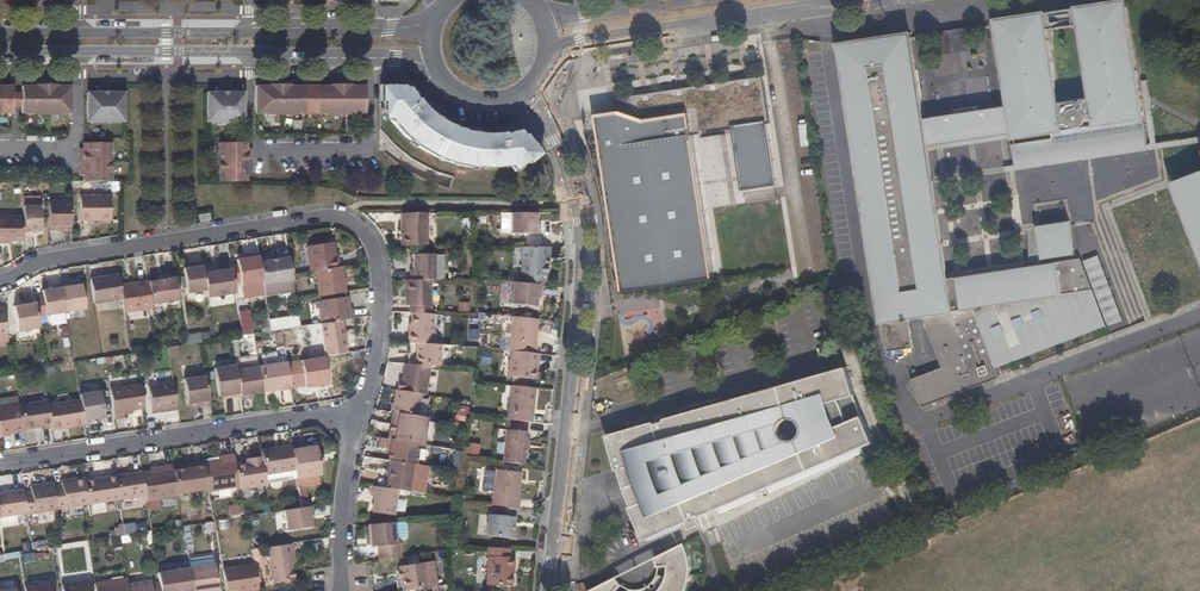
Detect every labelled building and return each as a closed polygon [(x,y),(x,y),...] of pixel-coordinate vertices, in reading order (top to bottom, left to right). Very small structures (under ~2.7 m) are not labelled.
[(1140,82),(1128,0),(1118,0),(1076,7),(1089,98),(1060,102),(1046,11),(1010,17),(1014,42),(997,46),(1006,104),(1008,111),(926,124),(925,117),(917,63),(910,65),(906,40),(914,38),(912,31),(837,42),(879,323),(882,324),(886,352),(913,347),(909,318),(926,315),(945,366),(911,379),(922,406),(1000,378),(996,368),(995,363),(1104,322),(1083,265),(985,280),(951,285),(950,277),(948,278),(933,280),(914,156),(929,153),(931,152),(930,145),(1011,132),(1012,140),(1065,132),(1066,140),(1013,148),(1014,165),(1147,144),(1144,121),(1147,120),(1140,82)] [(1051,10),(1052,19),(1073,19),(1073,9),(1051,10)] [(1010,17),(993,20),(997,46),(1014,42),(1010,17)] [(969,27),(941,31),(944,52),(972,48),(969,27)] [(917,63),(914,38),(906,40),(910,65),(917,63)] [(768,112),(763,78),(751,80),(753,94),(761,93),(763,105),(752,107),(753,114),(768,112)] [(1199,143),(1199,139),(1199,137),(1158,143),(1148,80),(1140,82),(1147,120),(1151,144),(1147,144),(1014,165),(1005,167),(1005,172),(1199,143)] [(69,87),(56,87),(56,85),(45,85),(35,85),(35,87),(21,87),(21,114),(31,115),(30,116),(59,116),(60,114),(69,114),(69,87)] [(328,86),(328,87),(322,87),(305,87),(289,87),(289,85),(268,85),(268,87),(254,87),(255,115),(265,115),(265,116),(294,116),(294,115),(318,115),(324,115),(324,116),(335,116),(353,116),(353,115),(363,115),(363,87),(350,87),(348,86),(328,86)] [(403,87),(403,86),(379,86),(379,102),(383,102),(382,120),(390,120),(404,137),(421,150),(435,158),(452,164),(470,168),(491,169),(510,168),(513,172),(527,160),(528,163),(540,152),(523,133),(522,134),(517,128),(502,131),(502,133),(498,135),(485,135),(476,134),(458,129),(456,128),(446,123),(430,111),(420,98),(419,100),(409,88),(403,87)] [(0,87),(0,114),(11,114),(11,87),(0,87)] [(117,124),(117,123),(122,123),(122,94),(112,94),(112,93),(95,93),(95,94),(86,93),(86,123),(95,123),(95,124),(117,124)] [(215,94),(206,94),(206,123),(215,124),(216,125),(237,124),(237,123),(242,123),(242,94),(233,94),(233,93),(215,93),(215,94)] [(1006,104),(925,117),(926,124),(1008,111),(1006,104)] [(620,290),(713,278),(691,108),(598,120),(620,290)] [(775,185),(766,121),(733,126),(742,190),(775,185)] [(931,152),(1012,140),(1011,132),(930,145),(931,152)] [(83,172),(83,182),(112,182),(111,143),(83,143),(83,144),(83,153),(79,153),(78,172),(83,172)] [(247,144),(219,144),(219,182),(247,182),(247,172),(249,172),(249,154),(247,153),(247,144)] [(948,278),(929,153),(914,156),(933,280),(948,278)] [(1175,181),(1199,246),(1199,171),(1175,181)] [(1199,259),(1199,246),(1175,181),(1171,182),(1199,259)] [(110,221),(110,197),(78,197),(78,221),(110,221)] [(11,240),(22,240),(23,232),(23,203),(23,201),(0,201),(0,243),(4,243),(4,240),(11,240)] [(58,230),(58,228),(71,228),(71,202),(48,201),(48,231),(58,230)] [(45,232),(45,203),(23,203),(23,232),(45,232)] [(426,246),(426,213),(400,213),(400,219),(400,246),(426,246)] [(540,224),(537,224),(537,214),(510,214),(510,233),(539,233),(540,224)] [(1038,232),(1026,234),(1029,255),(1041,253),(1042,259),(1075,254),(1070,221),(1037,226),(1038,232)] [(333,243),(306,247),(310,272),(339,267),(338,259),(335,259),(334,254),(333,243)] [(546,258),(549,258),(549,248),(521,248),(521,276),(523,277),(543,276),(545,276),(546,258)] [(288,258),(288,253),(258,258),(259,263),(288,258)] [(1029,255),(1031,265),(950,277),(951,285),(985,280),(1083,265),(1081,258),(1043,263),(1042,259),(1041,253),(1029,255)] [(248,258),(236,260),(236,264),(239,282),(239,286),(240,286),(262,282),(259,263),(258,258),(257,254),(247,255),(248,258)] [(1123,321),(1098,254),(1084,261),(1108,326),(1123,321)] [(413,271),(409,271),(409,280),(431,280),(435,280),(435,256),(413,255),(413,271)] [(290,275),(288,258),(259,263),(262,282),(262,286),(291,282),(290,275)] [(206,292),(203,274),(201,262),(192,263),(193,267),(189,268),(183,269),(187,295),(206,292)] [(231,269),(233,283),(239,282),(236,264),(230,265),(231,269)] [(314,298),(344,293),(340,267),(339,267),(310,272),(314,298)] [(207,297),(235,293),(233,283),(231,269),(203,274),(206,292),(207,297)] [(119,287),(117,275),(90,279),(94,304),(121,299),(119,287)] [(542,285),(543,276),(523,277),(523,283),(542,285)] [(178,301),(175,278),(147,282),(151,305),(178,301)] [(431,280),(409,280),(406,280),(406,306),(409,306),(409,313),(412,313),(431,314),(431,280)] [(70,286),(69,282),(61,284),(65,313),(85,310),(81,284),(70,286)] [(151,305),(147,282),(119,287),(121,299),(123,312),(151,308),(151,305)] [(262,286),(262,282),(240,286),(242,299),(264,295),(262,286)] [(536,294),(541,294),(542,285),(523,283),(512,283),(509,304),(534,307),(536,299),(536,294)] [(45,316),(65,313),(61,284),(51,285),(51,289),(41,291),(45,316)] [(347,297),(317,302),(321,324),(342,321),(353,319),(352,310),(349,310),(347,297)] [(13,332),(39,329),(34,303),(9,307),(13,332)] [(247,311),(237,312),(241,336),(251,335),(247,311)] [(410,332),(408,332),(406,343),(417,344),(432,345),(435,315),(431,314),(412,313),(410,332)] [(536,344),(534,344),(537,320),(512,317),(508,351),(510,351),(535,354),(536,344)] [(321,324),(319,324),(324,351),(346,348),(342,321),(321,324)] [(996,368),(1107,327),(1104,322),(995,363),(996,368)] [(440,345),(432,345),(417,344),(416,365),(430,366),(439,366),(440,345)] [(179,354),(178,346),(167,348),(169,356),(179,354)] [(346,348),(324,351),(325,357),(347,353),(346,348)] [(536,363),(537,364),(538,354),(535,354),(510,351),(507,377),(534,380),(536,363)] [(319,386),(328,385),(325,357),(300,360),(304,386),(312,385),(319,383),(319,386)] [(304,386),(300,360),(286,362),(289,388),(304,386)] [(289,388),(286,362),(257,367),(261,391),(278,389),(278,391),(290,389),(289,388)] [(401,382),(397,382),(395,391),(421,395),(425,395),(430,366),(416,365),(404,364),(401,382)] [(213,369),(218,396),(222,396),(230,394),(231,398),(240,397),(236,370),(235,365),(213,369)] [(261,391),(257,367),(236,370),(240,397),(240,401),(250,399),(249,395),(262,393),(261,391)] [(608,436),(617,470),(618,469),(632,465),(639,485),(645,501),(631,506),(630,507),(644,540),(688,521),(687,519),(699,514),(700,516),(873,442),(854,395),(847,367),(664,419),(665,420),(653,424),(652,422),(608,436)] [(200,406),(209,405),(205,375),(183,379),(187,404),(199,403),(200,406)] [(167,411),(177,410),(173,382),(147,386),(151,411),(167,409),(167,411)] [(144,409),(140,385),(109,389),(114,419),(123,417),(123,415),(123,412),(132,411),(144,409)] [(510,386),(506,420),(531,423),(534,388),(510,386)] [(99,391),(79,395),(79,399),(83,424),(92,423),(92,419),(103,417),(99,391)] [(417,416),(421,395),(395,391),(393,403),(391,403),(389,412),(397,413),(417,416)] [(83,424),(79,399),(47,404),(51,428),(51,429),(83,424)] [(47,404),(47,401),(19,405),(22,429),(40,427),(40,429),(51,428),(47,404)] [(1,437),(10,435),(10,432),(23,430),(22,429),(19,405),(18,404),(0,407),(0,433),(1,437)] [(417,416),(397,413),(393,440),(419,444),(422,445),(426,418),(417,416)] [(505,430),(501,462),(523,464),(527,432),(505,430)] [(389,449),(388,454),(387,461),(389,461),(412,465),(416,465),(419,444),(393,440),(380,438),(379,447),(385,449),(389,449)] [(466,454),(477,456),(478,444),(467,443),(466,454)] [(316,456),(314,446),(291,449),(295,471),(296,480),(319,476),(317,463),(316,456)] [(291,449),(291,447),(260,451),(261,457),(264,476),(295,471),(291,449)] [(224,460),(220,461),(203,463),(207,490),(207,492),(238,487),(235,465),(233,455),(223,457),(224,460)] [(249,463),(246,463),(235,465),(238,487),(239,489),(265,485),(264,476),(261,457),(249,459),(249,463)] [(450,470),(458,472),(461,459),(453,457),(450,470)] [(384,488),(397,491),(407,492),(412,465),(389,461),(387,471),(384,488)] [(193,468),(187,469),(173,471),(176,494),(207,490),(203,463),(203,462),(193,464),(193,468)] [(164,469),(150,472),(141,473),(145,496),(146,502),(176,497),(176,494),(173,471),(171,464),(163,466),(164,469)] [(412,465),(407,492),(422,494),(426,467),(412,465)] [(618,469),(622,486),(631,506),(645,501),(639,485),(632,465),(618,469)] [(374,487),(384,488),(387,471),(377,469),(374,487)] [(492,492),(491,506),(497,507),(516,509),(519,509),(519,499),(517,499),(520,473),(495,470),(495,472),(492,492)] [(483,490),(492,492),(495,472),(485,471),(483,490)] [(145,496),(141,473),(115,476),(119,499),(145,496)] [(119,499),(115,476),(84,481),(87,504),(119,499)] [(60,482),(61,486),(53,487),(56,509),(87,504),(84,481),(83,478),(60,482)] [(30,487),(31,493),(23,494),(26,514),(56,509),(53,487),(53,483),(30,487)] [(371,512),(393,516),(397,491),(384,488),(374,487),(371,487),(370,496),(373,497),(371,512)] [(22,490),(0,494),(0,518),(26,514),(23,494),(22,490)] [(310,516),(314,516),(312,506),(301,508),(283,510),(286,530),(311,527),(310,516)] [(512,518),(515,518),(516,509),(497,507),(496,516),(487,515),(485,536),(510,539),(512,518)] [(370,546),(373,546),(375,561),(400,557),(399,543),(396,544),(394,523),(368,525),(370,546)] [(289,555),(293,554),(292,543),(266,548),(272,584),(294,581),(291,566),(289,555)] [(690,576),(689,557),(683,543),(654,558),(656,566),(666,565),(667,574),(657,574),(654,579),(649,585),(644,588),(637,589),(630,588),(628,590),(684,590),(690,576)] [(510,558),(508,558),(508,548),(487,548),(486,585),(509,586),(510,575),(510,558)] [(435,586),(431,561),(422,563),(426,588),(431,587),(435,586)] [(400,579),(401,590),(406,590),(426,588),(422,563),(398,566),(399,571),(400,579)] [(213,564),(189,568),(193,590),(205,590),(217,589),(213,564)] [(253,565),(222,570),(225,590),(246,590),(257,589),(253,565)] [(656,566),(657,574),(667,574),(666,565),(656,566)] [(189,568),(164,572),(167,590),(193,590),(189,568)] [(621,584),(615,578),(588,590),(616,590),(621,584)] [(126,579),(94,583),(95,590),(128,590),(127,584),(126,579)] [(23,584),(24,590),(53,590),(51,580),(23,584)] [(60,585),(61,590),(90,590),(89,581),(60,585)] [(151,584),(150,581),(127,584),(128,590),(152,590),(151,584)]
